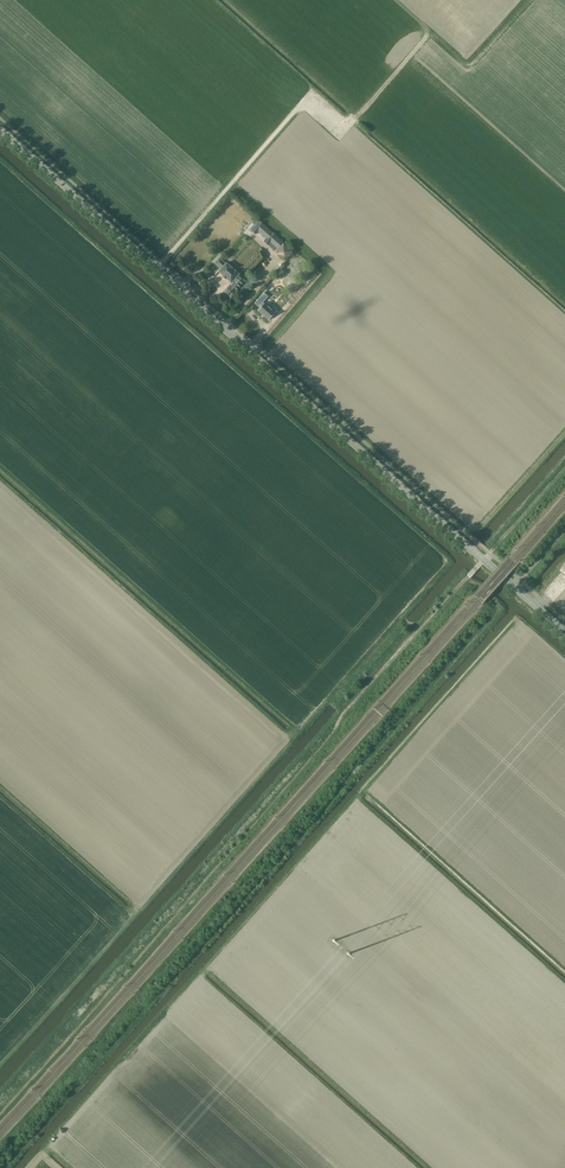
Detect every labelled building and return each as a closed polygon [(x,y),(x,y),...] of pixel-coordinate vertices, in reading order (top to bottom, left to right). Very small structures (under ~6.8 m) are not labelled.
[(276,236),(263,224),(259,221),(251,230),(256,234),(259,230),(267,237),(264,241),(268,245),(276,236)] [(284,261),(292,252),(283,244),(275,253),(284,261)] [(223,276),(226,279),(231,283),(232,282),(233,283),(230,286),(230,285),(221,294),(228,300),(236,291),(236,290),(244,280),(238,275),(239,274),(234,270),(231,267),(226,263),(225,264),(219,258),(215,263),(221,269),(218,272),(223,276)] [(257,310),(268,320),(275,313),(264,303),(264,304),(262,302),(268,296),(264,293),(255,303),(258,307),(259,306),(260,308),(257,310)] [(249,315),(244,321),(251,328),(256,321),(249,315)]
